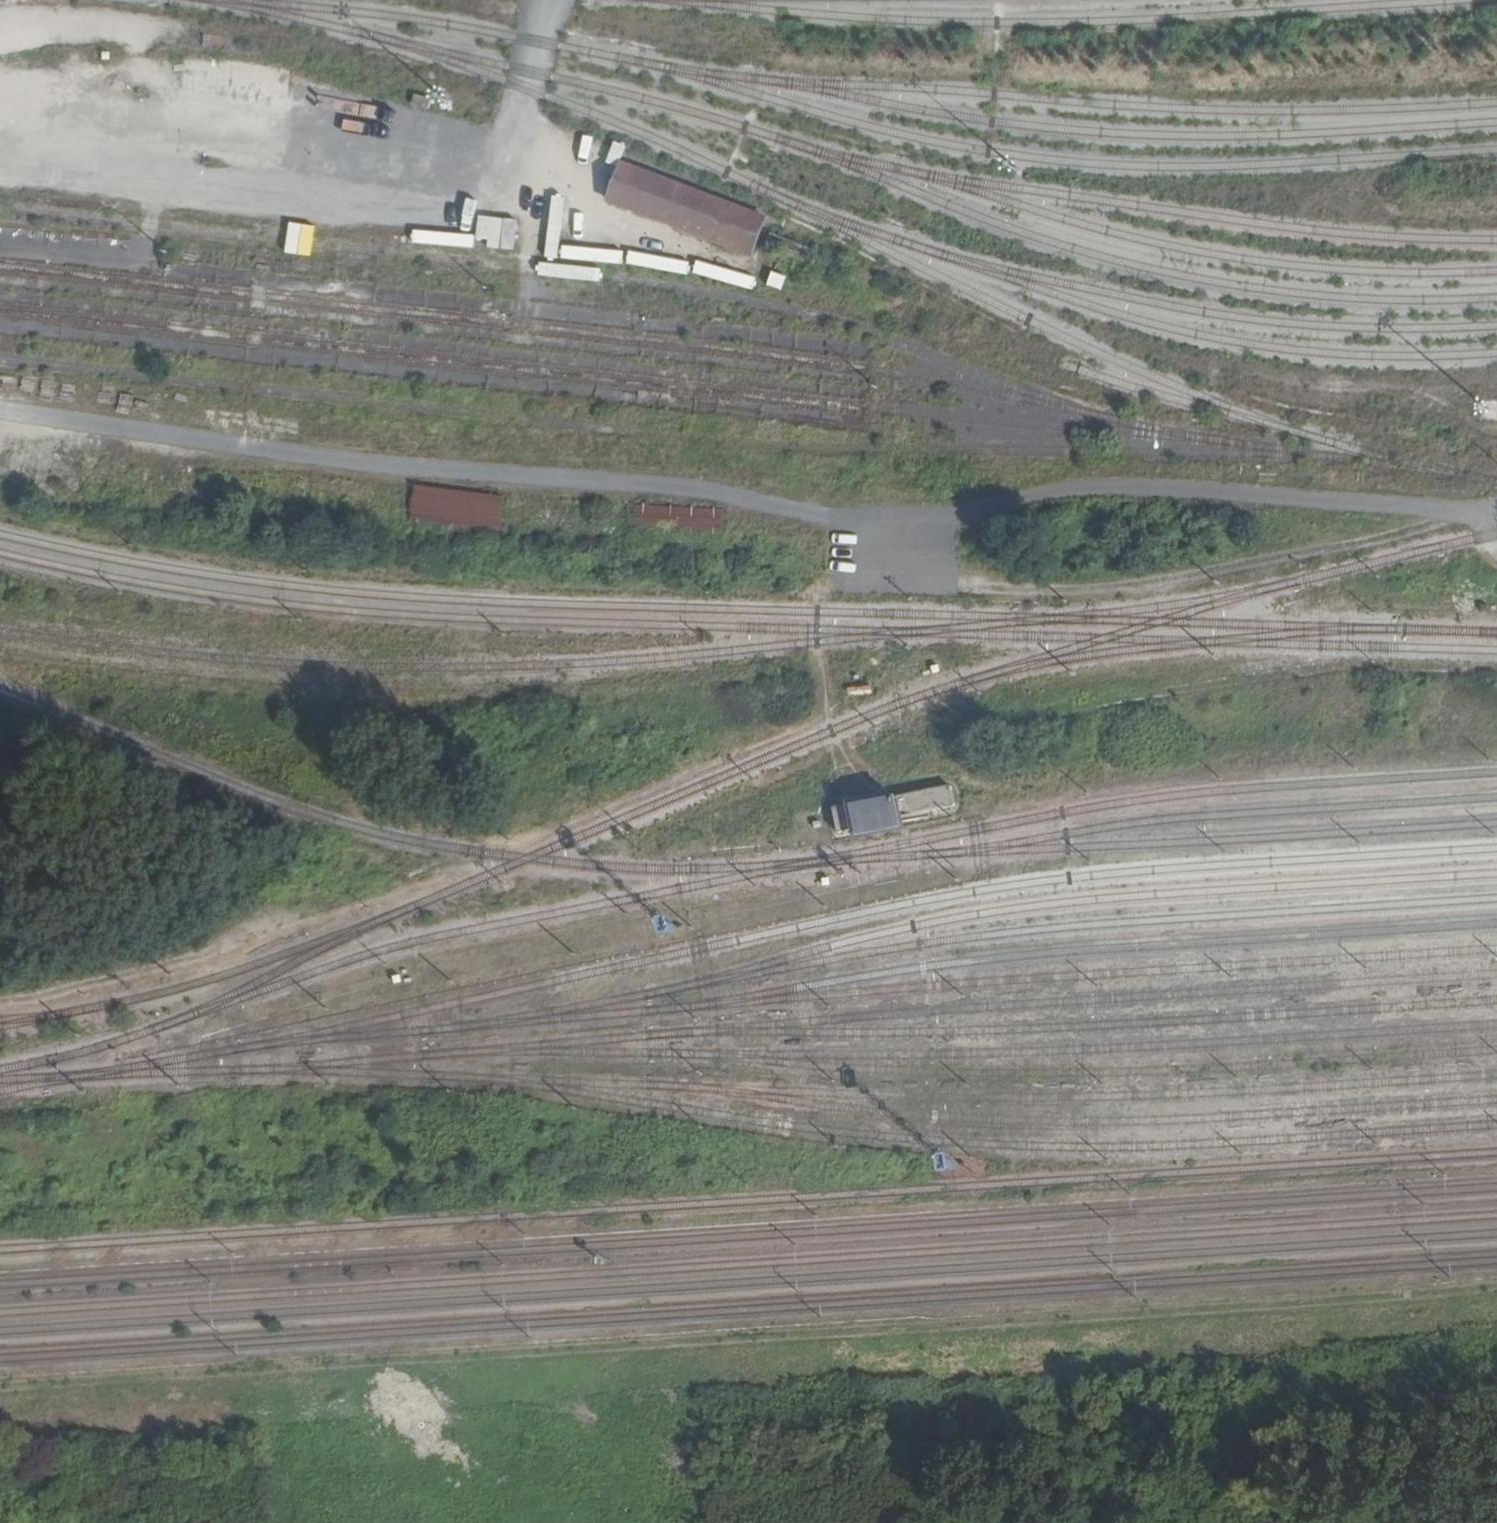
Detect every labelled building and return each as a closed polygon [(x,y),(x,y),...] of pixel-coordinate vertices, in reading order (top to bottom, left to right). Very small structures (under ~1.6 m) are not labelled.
[(192,86),(195,64),(181,62),(178,83),(192,86)] [(624,162),(609,200),(753,256),(768,218),(624,162)] [(946,786),(899,795),(903,814),(950,806),(946,786)] [(899,795),(849,804),(854,829),(856,839),(905,830),(903,814),(899,795)] [(837,832),(854,829),(849,804),(833,807),(837,832)]
